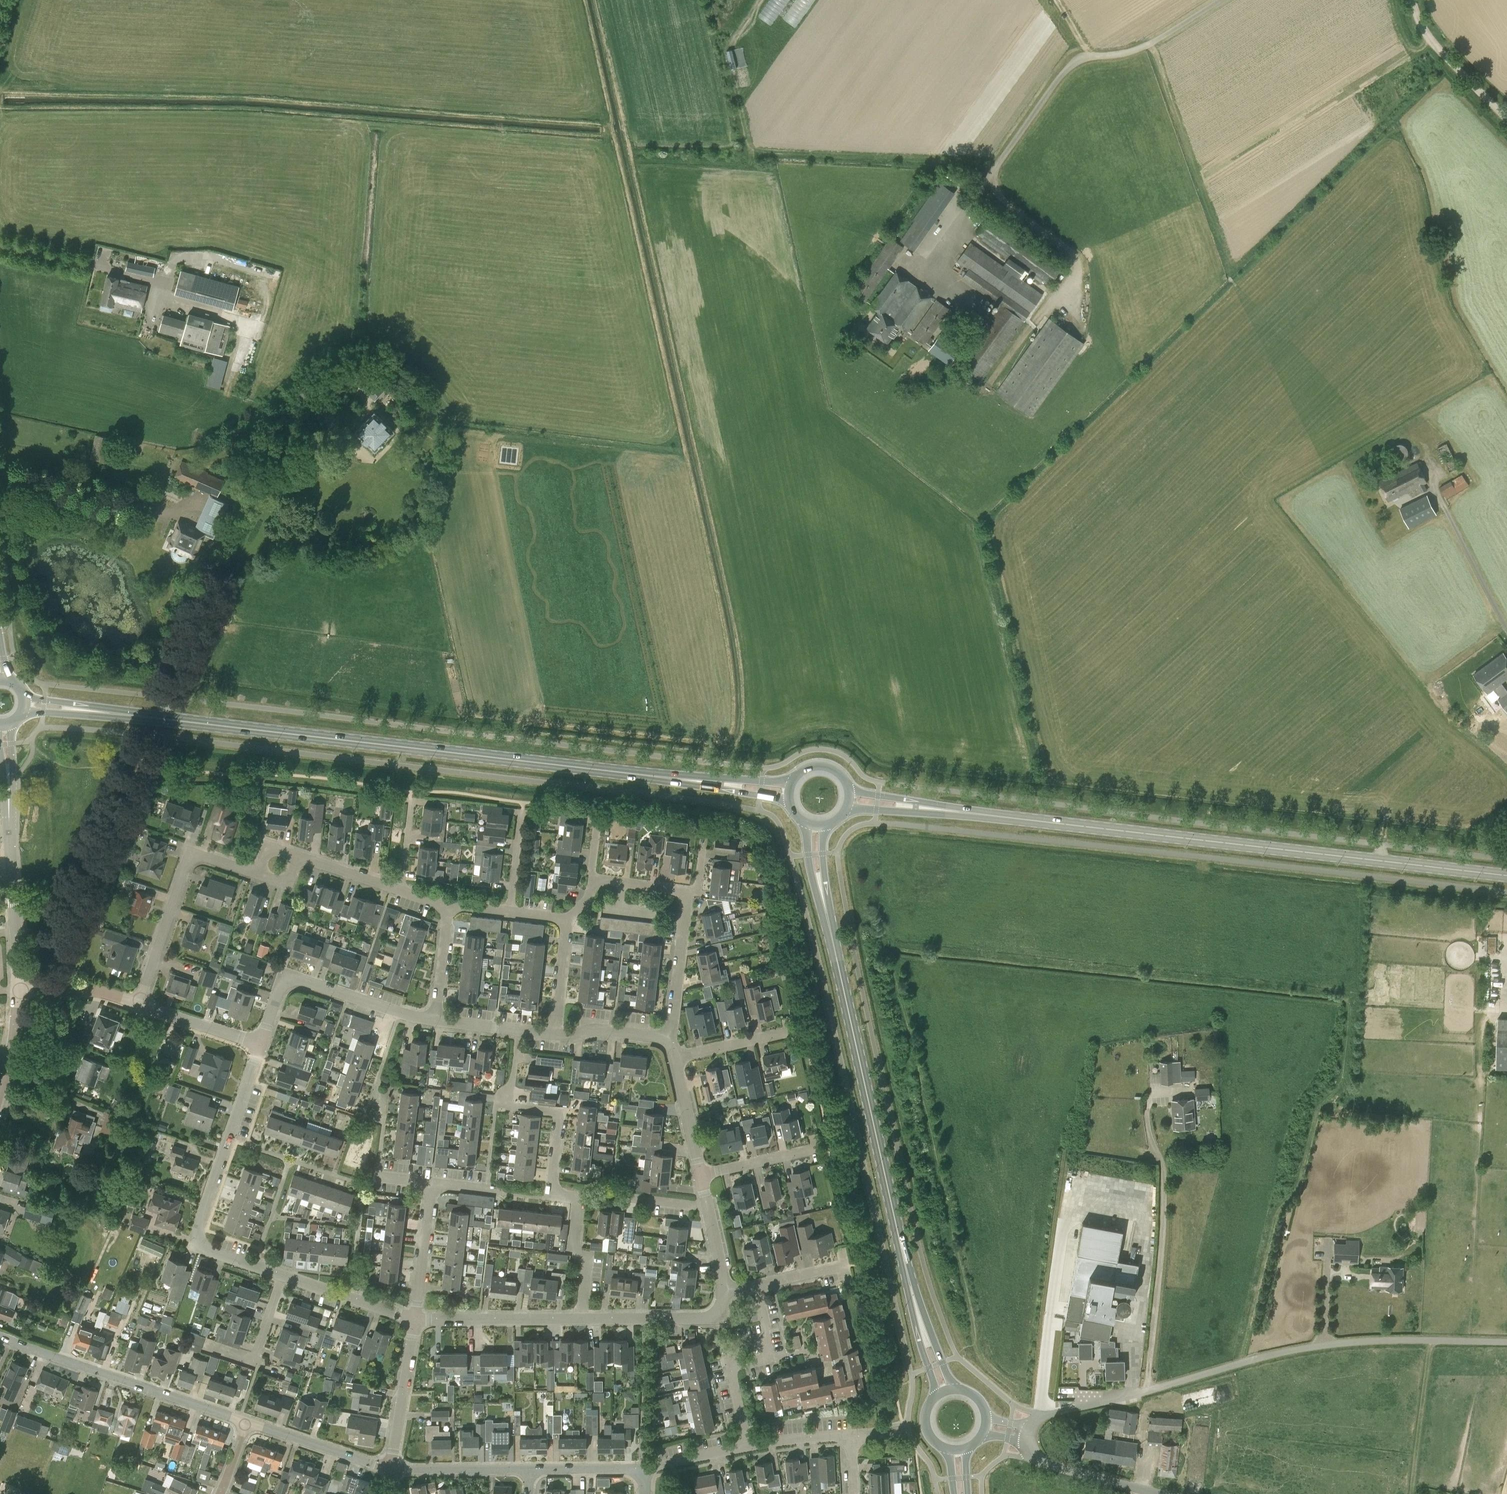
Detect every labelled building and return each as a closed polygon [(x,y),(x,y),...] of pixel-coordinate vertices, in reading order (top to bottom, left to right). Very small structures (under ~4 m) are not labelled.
[(764,12),(775,20),(789,0),(773,0),(764,12)] [(815,0),(796,0),(784,18),(797,27),(815,0)] [(915,221),(928,230),(954,192),(939,182),(912,220),(914,222),(915,221)] [(1061,269),(988,217),(977,233),(1049,286),(1061,269)] [(914,222),(901,241),(914,250),(928,230),(915,221),(914,222)] [(852,292),(865,302),(904,247),(890,238),(852,292)] [(968,269),(962,278),(999,305),(957,363),(981,380),(1024,321),(1023,321),(1042,294),(970,242),(956,262),(968,269)] [(156,268),(128,261),(126,270),(154,276),(156,268)] [(232,310),(239,286),(181,270),(174,294),(232,310)] [(896,270),(870,307),(877,312),(866,328),(887,343),(898,327),(906,333),(932,296),(896,270)] [(101,303),(113,306),(139,311),(146,285),(119,278),(119,279),(107,276),(101,303)] [(237,305),(246,308),(248,300),(239,298),(237,305)] [(924,345),(950,309),(936,299),(910,335),(924,345)] [(163,314),(158,331),(173,335),(177,318),(163,314)] [(997,393),(1032,417),(1084,344),(1049,319),(997,393)] [(185,326),(182,337),(218,346),(224,324),(208,320),(205,331),(185,326)] [(949,365),(960,349),(940,334),(928,350),(949,365)] [(207,384),(221,388),(228,366),(214,362),(207,384)] [(360,386),(375,400),(384,390),(370,376),(360,386)] [(301,399),(311,392),(304,381),(294,388),(301,399)] [(393,431),(374,412),(355,431),(375,450),(393,431)] [(1447,443),(1437,448),(1449,472),(1459,467),(1447,443)] [(1401,460),(1406,458),(1408,454),(1408,450),(1406,447),(1403,444),(1398,444),(1395,446),(1392,449),(1392,453),(1394,457),(1397,459),(1401,460)] [(181,461),(173,479),(217,497),(226,479),(181,461)] [(1379,481),(1389,501),(1418,487),(1421,493),(1427,490),(1425,484),(1427,483),(1417,463),(1379,481)] [(1439,487),(1446,499),(1469,485),(1462,474),(1439,487)] [(1436,514),(1427,496),(1400,509),(1409,527),(1436,514)] [(202,530),(201,532),(179,523),(168,547),(195,558),(206,532),(214,536),(221,521),(205,514),(199,529),(202,530)] [(218,632),(225,622),(222,619),(215,629),(218,632)] [(1506,713),(1506,691),(1500,682),(1506,677),(1506,659),(1503,653),(1474,674),(1487,692),(1493,687),(1500,697),(1497,699),(1506,713)] [(279,792),(279,788),(268,786),(267,795),(271,796),(272,791),(279,792)] [(295,804),(297,790),(289,789),(287,803),(295,804)] [(392,801),(383,800),(381,816),(390,817),(392,801)] [(422,819),(439,821),(440,812),(447,813),(448,802),(433,800),(432,806),(424,805),(422,819)] [(229,842),(236,822),(229,819),(233,807),(215,801),(209,819),(217,822),(212,836),(229,842)] [(177,823),(177,825),(194,830),(201,809),(187,804),(186,808),(168,802),(162,818),(177,823)] [(299,836),(311,838),(312,831),(321,832),(324,803),(310,802),(308,817),(301,816),(299,836)] [(481,818),(486,819),(486,825),(506,827),(507,815),(502,815),(502,807),(483,805),(482,809),(481,818)] [(269,806),(267,827),(285,829),(288,809),(269,806)] [(328,846),(342,847),(344,831),(351,831),(353,814),(341,812),(339,825),(331,824),(328,846)] [(560,825),(564,825),(562,834),(580,836),(582,824),(583,824),(584,816),(561,814),(560,825)] [(637,818),(630,818),(629,828),(627,843),(634,844),(636,829),(637,818)] [(445,830),(438,829),(439,821),(422,819),(421,831),(429,832),(428,839),(443,841),(445,830)] [(354,854),(371,856),(373,839),(382,840),(384,824),(369,822),(367,834),(357,832),(354,854)] [(675,823),(667,822),(666,829),(674,830),(675,823)] [(129,831),(139,834),(141,827),(131,824),(129,831)] [(506,828),(506,827),(486,825),(485,825),(483,838),(503,840),(505,828),(506,828)] [(580,836),(562,834),(561,842),(558,842),(556,853),(571,855),(579,856),(580,850),(579,850),(580,836)] [(636,867),(651,869),(653,852),(657,852),(661,853),(664,835),(650,834),(648,846),(639,845),(636,867)] [(144,854),(139,871),(159,878),(164,862),(160,861),(166,843),(147,837),(142,853),(144,854)] [(716,838),(714,850),(727,852),(727,858),(739,859),(740,851),(734,851),(736,841),(716,838)] [(418,858),(436,860),(437,852),(442,853),(443,846),(461,848),(462,843),(443,841),(428,839),(428,846),(419,845),(418,858)] [(684,860),(685,853),(672,851),(674,842),(667,841),(665,854),(670,854),(670,859),(671,859),(670,872),(684,873),(686,860),(684,860)] [(616,847),(609,847),(607,864),(624,866),(627,845),(616,843),(616,847)] [(480,865),(500,867),(501,854),(495,853),(495,846),(477,844),(476,844),(474,864),(480,865)] [(555,865),(559,865),(558,874),(576,876),(577,863),(570,862),(571,855),(556,853),(555,865)] [(444,870),(435,869),(436,860),(418,858),(416,871),(425,872),(424,879),(443,882),(444,870)] [(713,859),(712,866),(711,878),(727,880),(733,881),(735,881),(736,869),(741,869),(742,863),(739,862),(740,862),(713,859)] [(458,882),(459,868),(466,868),(466,862),(452,862),(451,881),(458,882)] [(498,881),(500,867),(480,865),(479,875),(473,874),(472,884),(491,886),(491,881),(498,881)] [(576,876),(558,874),(557,881),(553,881),(551,893),(567,895),(567,888),(574,889),(576,876)] [(150,904),(153,897),(144,894),(146,885),(125,878),(122,887),(134,891),(130,902),(133,903),(130,910),(145,915),(149,903),(150,904)] [(235,886),(210,878),(207,887),(202,885),(196,902),(218,909),(222,900),(226,901),(225,902),(230,904),(235,886)] [(733,881),(727,880),(711,878),(710,891),(718,892),(718,899),(735,901),(736,894),(732,894),(733,881)] [(309,905),(311,899),(321,903),(326,887),(314,883),(312,890),(306,888),(301,902),(309,905)] [(326,887),(321,903),(332,906),(331,912),(339,914),(343,900),(335,897),(337,890),(326,887)] [(97,899),(103,902),(107,893),(101,890),(97,899)] [(251,893),(244,911),(254,915),(249,929),(262,933),(267,917),(258,914),(264,897),(251,893)] [(350,918),(352,914),(358,916),(364,899),(363,901),(351,897),(348,905),(344,903),(340,915),(350,918)] [(375,902),(364,899),(358,916),(359,915),(367,917),(366,922),(376,925),(380,913),(372,911),(375,902)] [(276,913),(271,911),(264,929),(276,933),(277,928),(287,931),(289,924),(288,924),(294,906),(280,902),(276,913)] [(701,914),(704,925),(729,919),(728,915),(725,914),(722,902),(708,905),(710,912),(701,914)] [(386,907),(380,926),(386,928),(390,916),(397,918),(399,911),(386,907)] [(764,914),(768,927),(775,926),(771,912),(764,914)] [(399,933),(406,935),(422,940),(426,928),(420,926),(423,919),(406,913),(399,933)] [(599,928),(606,929),(607,917),(600,916),(599,928)] [(187,928),(181,944),(199,950),(204,934),(203,934),(207,922),(192,917),(189,929),(187,928)] [(733,937),(729,919),(704,925),(706,935),(709,934),(710,936),(715,935),(716,941),(733,937)] [(220,923),(217,933),(230,938),(233,927),(220,923)] [(290,954),(303,958),(308,942),(301,939),(303,934),(296,932),(297,927),(293,925),(292,930),(284,952),(290,954)] [(382,940),(386,928),(380,926),(379,931),(376,938),(382,940)] [(465,934),(464,945),(482,947),(483,936),(487,937),(488,930),(487,930),(481,929),(475,928),(469,928),(468,934),(465,934)] [(128,970),(135,948),(124,944),(126,936),(106,930),(102,941),(114,945),(108,963),(128,970)] [(638,941),(643,941),(642,952),(659,954),(660,943),(658,943),(659,936),(658,936),(653,935),(647,934),(641,934),(639,933),(638,941)] [(543,942),(540,942),(541,936),(535,936),(529,935),(524,934),(523,942),(521,943),(520,951),(524,951),(542,953),(543,942)] [(602,948),(615,949),(621,950),(622,942),(616,942),(616,943),(603,942),(603,936),(586,934),(585,946),(602,948)] [(402,947),(417,952),(422,940),(406,935),(402,947)] [(380,944),(382,940),(376,938),(374,943),(372,950),(378,952),(380,944)] [(317,957),(323,959),(328,943),(318,939),(317,945),(308,942),(303,958),(315,962),(317,957)] [(366,941),(363,949),(369,951),(372,943),(366,941)] [(497,948),(503,949),(504,942),(498,942),(491,941),(490,947),(497,948)] [(253,944),(247,942),(244,950),(250,952),(253,944)] [(699,967),(717,963),(715,957),(723,955),(720,942),(705,945),(707,951),(696,954),(699,967)] [(340,947),(328,943),(323,959),(324,959),(325,957),(329,959),(327,967),(340,971),(345,954),(339,952),(340,947)] [(266,957),(269,948),(260,945),(257,955),(266,957)] [(482,947),(464,945),(462,956),(481,958),(482,947)] [(602,948),(585,946),(583,957),(601,959),(602,948)] [(398,959),(413,964),(417,952),(402,947),(398,959)] [(502,956),(503,949),(497,948),(496,955),(494,955),(494,959),(501,960),(502,956)] [(542,953),(524,951),(523,962),(541,964),(542,953)] [(356,952),(355,957),(345,954),(340,971),(352,975),(355,968),(363,970),(367,956),(356,952)] [(640,963),(658,965),(659,954),(642,952),(640,963)] [(258,982),(262,969),(257,968),(259,959),(242,953),(237,968),(243,970),(241,976),(258,982)] [(371,955),(368,962),(373,964),(376,956),(371,955)] [(461,966),(479,968),(481,958),(462,956),(461,966)] [(601,959),(583,957),(582,967),(600,969),(601,959)] [(394,971),(410,976),(413,964),(398,959),(394,971)] [(500,970),(501,960),(494,959),(493,963),(495,963),(495,964),(492,964),(491,970),(494,970),(500,970)] [(210,968),(218,971),(220,963),(212,961),(210,968)] [(372,969),(373,964),(368,962),(367,967),(362,979),(368,981),(369,976),(372,969)] [(541,964),(523,962),(522,973),(540,975),(541,964)] [(639,974),(657,976),(658,965),(640,963),(639,974)] [(726,969),(719,971),(717,963),(699,967),(702,981),(703,981),(704,986),(729,981),(726,969)] [(460,977),(478,979),(479,968),(461,966),(460,977)] [(600,969),(582,967),(581,978),(598,980),(600,969)] [(206,994),(210,996),(211,993),(213,987),(218,973),(202,968),(198,982),(209,985),(206,994)] [(405,989),(410,976),(394,971),(390,983),(405,989)] [(540,975),(522,973),(521,983),(539,985),(540,975)] [(184,997),(189,980),(171,974),(166,991),(184,997)] [(657,976),(639,974),(638,985),(655,987),(657,976)] [(459,987),(477,990),(478,979),(460,977),(459,987)] [(598,980),(581,978),(580,989),(597,991),(598,980)] [(742,985),(740,979),(733,980),(735,987),(742,985)] [(229,992),(234,993),(232,1000),(250,1006),(253,995),(246,992),(249,985),(233,980),(229,992)] [(539,985),(521,983),(520,994),(538,996),(539,985)] [(638,985),(637,995),(624,993),(625,986),(619,986),(619,993),(624,994),(630,995),(654,998),(655,987),(638,985)] [(712,997),(710,985),(701,987),(704,999),(712,997)] [(775,994),(760,997),(758,985),(744,988),(748,1008),(755,1006),(758,1019),(764,1018),(765,1020),(771,1019),(771,1017),(772,1016),(771,1009),(778,1007),(775,994)] [(476,1001),(477,990),(459,987),(458,999),(476,1001)] [(596,998),(597,991),(580,989),(579,999),(585,999),(584,1005),(604,1007),(605,999),(596,998)] [(538,996),(520,994),(506,993),(501,992),(500,999),(506,1000),(506,1001),(519,1002),(518,1005),(536,1007),(538,996)] [(211,993),(210,996),(207,1006),(215,1009),(220,996),(211,993)] [(630,995),(630,1000),(636,1001),(636,1006),(653,1008),(654,998),(630,995)] [(744,1023),(740,1005),(734,1006),(732,998),(716,1001),(720,1020),(728,1019),(729,1026),(744,1023)] [(250,1006),(232,1000),(230,1005),(226,1004),(224,1011),(228,1012),(227,1013),(245,1019),(250,1006)] [(334,1001),(332,1007),(341,1010),(343,1004),(334,1001)] [(301,1004),(297,1016),(306,1019),(304,1024),(318,1029),(320,1030),(326,1009),(322,1008),(315,1006),(314,1008),(301,1004)] [(698,1004),(685,1007),(690,1028),(698,1026),(700,1032),(714,1029),(711,1018),(716,1017),(715,1009),(710,1010),(709,1006),(702,1008),(702,1011),(700,1012),(698,1004)] [(344,1011),(340,1023),(347,1025),(351,1014),(344,1011)] [(110,1015),(109,1018),(100,1014),(93,1030),(92,1030),(89,1037),(91,1038),(90,1038),(108,1045),(118,1021),(113,1019),(114,1017),(110,1015)] [(349,1026),(356,1029),(360,1017),(353,1014),(349,1026)] [(363,1031),(366,1019),(360,1017),(356,1029),(363,1031)] [(1498,1018),(1496,1069),(1506,1069),(1506,1019),(1498,1018)] [(374,1021),(366,1019),(363,1031),(369,1033),(370,1033),(374,1021)] [(324,1032),(331,1035),(335,1024),(328,1021),(324,1032)] [(288,1043),(305,1049),(307,1042),(312,1044),(316,1032),(302,1027),(300,1033),(292,1031),(288,1043)] [(353,1036),(357,1038),(353,1050),(369,1056),(373,1043),(367,1041),(369,1033),(363,1031),(356,1029),(353,1036)] [(333,1043),(338,1045),(341,1037),(335,1035),(333,1043)] [(183,1042),(168,1038),(163,1054),(177,1059),(183,1042)] [(426,1043),(412,1041),(411,1050),(404,1049),(402,1072),(415,1073),(417,1062),(424,1063),(426,1043)] [(308,1056),(303,1055),(305,1049),(288,1043),(284,1055),(291,1057),(289,1063),(304,1068),(308,1056)] [(436,1067),(437,1062),(449,1063),(451,1045),(438,1044),(437,1050),(431,1050),(429,1066),(436,1067)] [(189,1045),(181,1065),(191,1068),(198,1048),(189,1045)] [(462,1069),(468,1070),(470,1053),(463,1052),(463,1047),(451,1045),(449,1063),(456,1064),(455,1070),(462,1071),(462,1069)] [(331,1047),(329,1055),(334,1057),(337,1049),(331,1047)] [(349,1062),(365,1068),(369,1056),(353,1050),(348,1049),(345,1060),(350,1062),(349,1062)] [(470,1053),(468,1070),(469,1070),(468,1072),(482,1074),(482,1072),(482,1066),(489,1067),(491,1050),(477,1049),(476,1057),(470,1056),(470,1053)] [(783,1052),(763,1057),(766,1071),(764,1072),(765,1080),(781,1076),(791,1074),(790,1067),(786,1068),(783,1052)] [(222,1089),(226,1076),(223,1076),(225,1070),(227,1069),(230,1060),(215,1055),(215,1056),(204,1053),(199,1069),(206,1071),(202,1082),(222,1089)] [(623,1081),(623,1072),(632,1073),(634,1056),(621,1054),(620,1061),(613,1061),(612,1073),(611,1079),(623,1081)] [(525,1078),(545,1080),(547,1080),(548,1069),(549,1069),(550,1066),(562,1068),(563,1059),(536,1056),(535,1066),(529,1066),(527,1078),(525,1078)] [(634,1056),(632,1073),(640,1074),(640,1079),(644,1079),(645,1074),(646,1057),(634,1056)] [(76,1077),(94,1084),(96,1078),(105,1081),(111,1067),(102,1063),(102,1064),(83,1057),(76,1077)] [(333,1061),(327,1059),(325,1067),(330,1069),(333,1061)] [(584,1084),(585,1077),(591,1078),(593,1061),(580,1060),(573,1059),(570,1083),(584,1084)] [(735,1063),(739,1082),(746,1081),(750,1097),(765,1094),(758,1065),(750,1067),(748,1060),(735,1063)] [(593,1061),(591,1078),(597,1079),(597,1086),(610,1087),(611,1079),(612,1073),(605,1072),(606,1063),(593,1061)] [(1172,1062),(1160,1062),(1161,1084),(1173,1083),(1181,1083),(1180,1061),(1172,1062)] [(345,1074),(361,1079),(365,1068),(349,1062),(345,1074)] [(275,1082),(289,1087),(291,1081),(306,1086),(310,1071),(287,1064),(285,1071),(279,1069),(275,1082)] [(149,1072),(155,1076),(159,1068),(153,1065),(149,1072)] [(709,1084),(702,1085),(706,1100),(713,1098),(713,1094),(725,1092),(724,1087),(731,1085),(727,1068),(720,1070),(720,1066),(706,1069),(709,1084)] [(329,1073),(323,1071),(321,1079),(327,1081),(329,1073)] [(1194,1079),(1194,1071),(1181,1072),(1182,1080),(1194,1079)] [(341,1086),(357,1092),(361,1079),(345,1074),(341,1086)] [(544,1093),(544,1089),(545,1080),(525,1078),(524,1089),(531,1089),(529,1100),(556,1103),(557,1094),(544,1093)] [(772,1081),(765,1083),(767,1092),(774,1090),(772,1081)] [(175,1102),(180,1087),(169,1084),(164,1099),(175,1102)] [(322,1093),(325,1085),(319,1084),(317,1091),(322,1093)] [(353,1104),(357,1092),(341,1086),(337,1098),(353,1104)] [(269,1096),(269,1094),(276,1096),(284,1099),(286,1093),(278,1091),(267,1087),(265,1095),(269,1096)] [(80,1098),(81,1094),(75,1092),(76,1089),(71,1088),(68,1094),(80,1098)] [(1209,1099),(1208,1088),(1195,1089),(1196,1100),(1209,1099)] [(208,1130),(215,1108),(208,1106),(211,1097),(188,1089),(184,1099),(193,1102),(186,1123),(208,1130)] [(458,1104),(464,1105),(463,1112),(480,1113),(481,1100),(477,1100),(478,1092),(469,1091),(466,1091),(460,1090),(458,1104)] [(401,1092),(399,1105),(416,1106),(417,1094),(401,1092)] [(795,1093),(787,1095),(788,1101),(796,1099),(795,1093)] [(290,1095),(289,1101),(296,1103),(298,1097),(290,1095)] [(639,1098),(638,1105),(653,1107),(654,1100),(640,1098),(639,1098)] [(115,1099),(111,1109),(123,1113),(127,1103),(115,1099)] [(310,1102),(302,1099),(300,1105),(308,1107),(310,1102)] [(579,1104),(578,1117),(594,1119),(608,1120),(608,1115),(604,1114),(604,1112),(596,1111),(597,1100),(583,1099),(582,1105),(579,1104)] [(1192,1099),(1172,1101),(1174,1129),(1194,1128),(1192,1099)] [(615,1102),(614,1112),(615,1113),(615,1116),(621,1117),(622,1103),(615,1102)] [(312,1109),(320,1111),(322,1106),(314,1103),(312,1109)] [(325,1110),(333,1112),(335,1107),(327,1104),(325,1110)] [(416,1106),(399,1105),(398,1117),(414,1119),(416,1106)] [(637,1105),(636,1118),(638,1118),(637,1126),(642,1127),(660,1129),(662,1115),(652,1114),(653,1107),(638,1105),(637,1105)] [(804,1136),(801,1125),(798,1126),(796,1118),(792,1119),(789,1108),(771,1112),(774,1124),(780,1123),(784,1137),(794,1135),(794,1138),(804,1136)] [(61,1124),(60,1126),(91,1137),(96,1121),(93,1120),(92,1123),(90,1122),(92,1116),(74,1109),(68,1126),(61,1124)] [(264,1131),(276,1135),(283,1113),(272,1109),(270,1115),(269,1115),(264,1131)] [(336,1117),(344,1119),(346,1114),(338,1111),(336,1117)] [(102,1127),(113,1131),(118,1115),(107,1112),(102,1127)] [(462,1124),(479,1126),(480,1113),(463,1112),(462,1124)] [(284,1114),(283,1113),(276,1135),(288,1139),(293,1123),(295,1118),(284,1114)] [(513,1128),(518,1129),(538,1131),(540,1117),(520,1114),(519,1124),(513,1123),(513,1128)] [(770,1114),(762,1117),(764,1122),(767,1121),(771,1134),(775,1133),(770,1114)] [(414,1119),(398,1117),(397,1130),(413,1131),(414,1119)] [(594,1119),(578,1117),(576,1129),(593,1131),(594,1119)] [(742,1120),(745,1133),(751,1132),(754,1144),(767,1141),(764,1123),(754,1125),(753,1118),(742,1120)] [(131,1131),(134,1123),(127,1121),(125,1129),(131,1131)] [(608,1121),(607,1133),(616,1134),(617,1122),(608,1121)] [(300,1143),(305,1127),(293,1123),(288,1139),(300,1143)] [(460,1136),(477,1138),(479,1126),(462,1124),(460,1136)] [(89,1143),(91,1137),(60,1126),(53,1146),(60,1149),(61,1147),(79,1153),(83,1141),(89,1143)] [(312,1147),(317,1131),(305,1127),(300,1143),(312,1147)] [(646,1146),(646,1147),(671,1150),(671,1149),(661,1148),(662,1140),(659,1140),(660,1129),(642,1127),(641,1135),(634,1134),(633,1145),(646,1146)] [(738,1127),(719,1132),(723,1151),(742,1146),(738,1127)] [(517,1141),(536,1144),(538,1131),(518,1129),(517,1137),(512,1136),(511,1141),(517,1141)] [(593,1131),(576,1129),(575,1142),(598,1145),(599,1138),(592,1138),(593,1131)] [(413,1131),(397,1130),(395,1142),(412,1144),(413,1131)] [(324,1151),(329,1135),(317,1131),(312,1147),(324,1151)] [(615,1142),(616,1134),(607,1133),(606,1141),(615,1142)] [(341,1139),(329,1135),(324,1151),(336,1155),(341,1139)] [(137,1139),(127,1136),(125,1142),(135,1145),(137,1139)] [(459,1149),(476,1151),(477,1138),(460,1136),(459,1149)] [(152,1153),(156,1144),(150,1141),(145,1150),(152,1153)] [(515,1154),(535,1156),(536,1144),(517,1141),(516,1149),(510,1148),(510,1153),(515,1154)] [(411,1156),(410,1156),(412,1144),(395,1142),(394,1154),(400,1155),(399,1161),(410,1163),(411,1156)] [(573,1155),(590,1156),(607,1158),(613,1159),(613,1154),(597,1152),(598,1145),(575,1142),(573,1155)] [(425,1164),(427,1145),(419,1144),(417,1164),(425,1164)] [(193,1175),(197,1161),(182,1156),(185,1149),(173,1145),(170,1154),(175,1156),(171,1168),(193,1175)] [(434,1146),(427,1145),(425,1165),(432,1165),(433,1157),(433,1154),(434,1146)] [(443,1147),(442,1147),(441,1151),(443,1151),(442,1156),(450,1157),(453,1154),(458,1155),(458,1162),(474,1164),(476,1151),(459,1149),(448,1148),(443,1147)] [(670,1158),(671,1150),(646,1147),(645,1155),(643,1166),(651,1167),(669,1170),(670,1158)] [(7,1170),(2,1182),(5,1183),(3,1189),(26,1197),(28,1191),(25,1189),(29,1177),(24,1175),(30,1157),(25,1155),(12,1151),(11,1155),(7,1168),(6,1169),(7,1170)] [(514,1166),(534,1169),(535,1156),(515,1154),(514,1162),(509,1161),(508,1166),(514,1166)] [(595,1163),(589,1163),(590,1156),(573,1155),(572,1167),(580,1168),(580,1175),(594,1176),(595,1163)] [(534,1169),(514,1166),(513,1174),(507,1174),(507,1178),(514,1179),(514,1177),(532,1180),(534,1169)] [(651,1167),(643,1166),(642,1174),(641,1189),(654,1191),(654,1188),(665,1189),(666,1183),(668,1183),(669,1170),(651,1167)] [(241,1178),(259,1184),(261,1177),(268,1179),(270,1174),(263,1172),(262,1174),(244,1168),(241,1178)] [(806,1170),(792,1173),(793,1180),(786,1182),(793,1212),(805,1209),(801,1193),(811,1191),(806,1170)] [(300,1204),(301,1198),(308,1179),(293,1174),(287,1193),(297,1197),(295,1202),(300,1204)] [(280,1179),(274,1176),(272,1182),(278,1185),(280,1179)] [(777,1177),(765,1179),(767,1188),(759,1190),(763,1207),(777,1204),(775,1197),(781,1195),(777,1177)] [(266,1187),(259,1184),(241,1178),(237,1190),(255,1196),(257,1189),(264,1191),(266,1187)] [(131,1187),(134,1188),(135,1186),(138,1187),(140,1181),(134,1179),(131,1187)] [(314,1202),(320,1183),(308,1179),(301,1198),(309,1201),(307,1206),(312,1208),(314,1202)] [(750,1182),(733,1186),(737,1205),(754,1202),(750,1182)] [(324,1212),(325,1206),(332,1187),(320,1183),(314,1202),(321,1205),(319,1210),(324,1212)] [(274,1190),(267,1187),(265,1193),(272,1196),(274,1190)] [(338,1210),(344,1191),(332,1187),(325,1206),(333,1208),(331,1214),(329,1219),(334,1220),(335,1216),(338,1210)] [(255,1196),(237,1190),(233,1202),(251,1208),(253,1201),(260,1203),(262,1198),(255,1196)] [(344,1191),(338,1210),(345,1212),(343,1218),(347,1220),(350,1213),(348,1212),(354,1194),(344,1191)] [(154,1222),(165,1226),(166,1225),(174,1228),(179,1213),(177,1212),(180,1201),(154,1193),(149,1208),(158,1212),(154,1222)] [(389,1203),(387,1216),(404,1218),(406,1205),(398,1204),(398,1197),(393,1196),(392,1203),(389,1203)] [(494,1197),(487,1196),(486,1207),(493,1208),(494,1197)] [(28,1199),(23,1216),(51,1224),(56,1207),(28,1199)] [(269,1214),(273,1202),(268,1201),(264,1213),(269,1214)] [(251,1208),(233,1202),(229,1214),(247,1220),(249,1213),(256,1215),(258,1210),(251,1208)] [(451,1211),(450,1223),(466,1225),(466,1226),(473,1226),(482,1227),(488,1228),(490,1228),(490,1227),(491,1221),(492,1215),(486,1215),(485,1221),(474,1220),(475,1205),(471,1205),(469,1205),(463,1204),(458,1203),(448,1203),(447,1210),(451,1211)] [(499,1243),(507,1244),(511,1209),(499,1207),(497,1224),(503,1225),(501,1237),(500,1237),(499,1243)] [(3,1234),(11,1212),(0,1208),(0,1233),(3,1234)] [(522,1227),(524,1210),(511,1209),(507,1244),(508,1238),(510,1226),(522,1227)] [(612,1209),(611,1211),(610,1230),(621,1232),(622,1226),(625,1226),(624,1241),(632,1242),(636,1217),(623,1216),(623,1210),(612,1209)] [(534,1228),(536,1211),(524,1210),(522,1227),(534,1228)] [(609,1233),(610,1230),(611,1211),(599,1210),(597,1231),(609,1233)] [(547,1230),(549,1213),(536,1211),(534,1228),(547,1230)] [(552,1213),(549,1213),(547,1230),(546,1243),(545,1248),(551,1249),(552,1238),(553,1231),(559,1231),(558,1238),(566,1239),(568,1224),(561,1223),(562,1214),(552,1213)] [(133,1214),(129,1228),(145,1234),(149,1219),(133,1214)] [(253,1222),(247,1220),(229,1214),(224,1228),(242,1234),(249,1236),(252,1226),(253,1222)] [(386,1228),(402,1230),(404,1218),(387,1216),(386,1228)] [(793,1216),(779,1219),(780,1225),(794,1222),(793,1216)] [(665,1225),(669,1225),(667,1238),(685,1240),(686,1227),(677,1226),(678,1219),(666,1217),(665,1225)] [(294,1258),(296,1239),(289,1238),(290,1231),(291,1232),(292,1221),(286,1220),(284,1238),(285,1238),(283,1257),(294,1258)] [(471,1239),(473,1226),(466,1226),(466,1225),(450,1223),(448,1236),(465,1238),(471,1239)] [(811,1223),(797,1226),(803,1252),(810,1250),(811,1254),(826,1250),(826,1247),(835,1245),(832,1232),(823,1234),(815,1236),(811,1223)] [(1082,1223),(1064,1319),(1082,1322),(1079,1335),(1100,1339),(1101,1361),(1106,1361),(1106,1377),(1123,1376),(1123,1361),(1118,1361),(1117,1347),(1115,1347),(1114,1341),(1108,1340),(1112,1317),(1121,1318),(1123,1309),(1124,1309),(1125,1309),(1126,1308),(1127,1308),(1127,1307),(1128,1307),(1128,1306),(1129,1305),(1129,1304),(1130,1303),(1130,1302),(1130,1301),(1130,1300),(1129,1300),(1129,1299),(1129,1298),(1128,1298),(1128,1297),(1127,1296),(1126,1295),(1125,1295),(1124,1295),(1124,1294),(1123,1294),(1122,1294),(1121,1294),(1120,1294),(1120,1295),(1119,1295),(1118,1295),(1117,1296),(1116,1297),(1116,1298),(1115,1298),(1115,1299),(1115,1300),(1115,1301),(1115,1302),(1115,1303),(1109,1302),(1110,1300),(1112,1290),(1133,1293),(1138,1263),(1117,1260),(1123,1230),(1082,1223)] [(777,1261),(793,1258),(792,1255),(800,1253),(794,1224),(779,1227),(781,1240),(773,1242),(777,1261)] [(489,1241),(491,1227),(490,1227),(490,1228),(488,1228),(482,1227),(481,1235),(486,1236),(486,1240),(489,1241)] [(402,1230),(386,1228),(384,1241),(401,1243),(402,1230)] [(296,1239),(294,1258),(307,1260),(309,1241),(302,1240),(302,1233),(297,1232),(297,1239),(296,1239)] [(322,1242),(314,1241),(315,1234),(310,1234),(309,1241),(307,1260),(320,1261),(322,1242)] [(322,1242),(320,1261),(332,1263),(335,1244),(334,1244),(327,1243),(327,1236),(322,1235),(322,1242)] [(754,1246),(744,1248),(748,1268),(765,1264),(762,1252),(770,1250),(766,1235),(752,1238),(754,1246)] [(447,1249),(463,1251),(465,1238),(448,1236),(447,1249)] [(533,1247),(533,1241),(534,1237),(527,1236),(527,1240),(525,1240),(525,1246),(533,1247)] [(334,1244),(335,1244),(332,1263),(347,1264),(349,1245),(339,1244),(340,1237),(335,1237),(334,1244)] [(591,1242),(590,1249),(608,1251),(608,1250),(609,1239),(609,1238),(606,1238),(603,1240),(603,1243),(591,1242)] [(685,1240),(667,1238),(667,1244),(663,1243),(660,1243),(658,1257),(661,1257),(672,1259),(683,1260),(684,1253),(683,1253),(685,1240)] [(143,1239),(139,1247),(144,1249),(148,1241),(143,1239)] [(617,1240),(609,1239),(608,1250),(615,1251),(617,1240)] [(401,1243),(384,1241),(383,1253),(399,1255),(401,1243)] [(1357,1262),(1358,1245),(1334,1244),(1333,1261),(1341,1261),(1341,1258),(1349,1259),(1349,1262),(1357,1262)] [(2,1256),(17,1265),(43,1276),(48,1265),(21,1254),(7,1245),(3,1251),(0,1250),(0,1263),(2,1256)] [(160,1246),(157,1254),(161,1256),(165,1248),(160,1246)] [(445,1262),(462,1264),(463,1251),(447,1249),(445,1262)] [(381,1266),(398,1268),(399,1255),(383,1253),(381,1266)] [(622,1295),(624,1278),(617,1277),(618,1270),(612,1269),(613,1254),(609,1253),(607,1269),(605,1268),(604,1283),(611,1283),(610,1294),(622,1295)] [(168,1258),(162,1278),(173,1282),(169,1295),(181,1300),(191,1270),(184,1268),(185,1264),(168,1258)] [(671,1272),(677,1273),(676,1279),(694,1281),(695,1268),(696,1261),(683,1260),(672,1259),(671,1272)] [(444,1275),(460,1277),(462,1264),(445,1262),(444,1275)] [(502,1295),(504,1277),(492,1276),(494,1264),(486,1263),(483,1287),(490,1287),(489,1294),(502,1295)] [(526,1268),(525,1268),(523,1291),(524,1281),(531,1282),(529,1295),(542,1296),(544,1278),(532,1277),(533,1269),(531,1269),(532,1264),(526,1263),(526,1268)] [(396,1280),(398,1268),(381,1266),(379,1278),(396,1280)] [(516,1291),(523,1291),(525,1268),(519,1267),(517,1278),(504,1277),(502,1295),(515,1297),(516,1291)] [(1380,1267),(1380,1268),(1373,1268),(1372,1287),(1372,1286),(1387,1287),(1387,1290),(1402,1290),(1402,1280),(1401,1280),(1401,1278),(1402,1278),(1403,1267),(1389,1267),(1390,1267),(1390,1269),(1387,1269),(1387,1267),(1380,1267)] [(197,1268),(191,1285),(201,1289),(197,1300),(210,1305),(219,1279),(211,1276),(212,1273),(197,1268)] [(624,1278),(622,1295),(635,1297),(636,1286),(644,1287),(645,1276),(645,1273),(633,1271),(632,1279),(624,1278)] [(552,1272),(551,1279),(544,1278),(542,1296),(555,1298),(557,1285),(564,1286),(566,1273),(552,1272)] [(459,1288),(460,1277),(444,1275),(442,1286),(459,1288)] [(693,1294),(694,1281),(676,1279),(669,1278),(668,1285),(676,1285),(675,1292),(693,1294)] [(258,1291),(240,1285),(237,1292),(229,1290),(225,1301),(227,1302),(244,1307),(246,1308),(247,1303),(254,1305),(258,1291)] [(9,1306),(14,1292),(10,1291),(9,1290),(8,1290),(7,1290),(6,1290),(6,1289),(5,1289),(0,1287),(0,1303),(9,1306)] [(101,1296),(110,1300),(114,1290),(106,1287),(101,1296)] [(825,1291),(783,1301),(786,1315),(825,1307),(826,1315),(812,1318),(821,1357),(823,1356),(825,1366),(815,1368),(815,1366),(777,1375),(777,1379),(760,1383),(766,1408),(781,1405),(780,1402),(782,1401),(784,1406),(802,1402),(802,1404),(856,1392),(856,1390),(863,1388),(860,1374),(862,1374),(857,1348),(852,1349),(841,1301),(838,1302),(836,1293),(826,1295),(825,1291)] [(84,1294),(77,1310),(85,1313),(92,1298),(84,1294)] [(673,1294),(672,1308),(680,1308),(681,1295),(673,1294)] [(233,1311),(229,1324),(245,1329),(250,1317),(242,1314),(244,1307),(227,1302),(225,1308),(233,1311)] [(300,1326),(316,1331),(317,1327),(320,1318),(307,1313),(309,1308),(291,1302),(286,1315),(301,1320),(300,1326)] [(10,1321),(14,1310),(9,1306),(0,1303),(0,1317),(10,1321)] [(217,1305),(211,1303),(207,1315),(213,1317),(217,1305)] [(100,1311),(95,1325),(102,1328),(107,1313),(100,1311)] [(110,1315),(107,1324),(117,1328),(122,1314),(112,1311),(110,1315)] [(161,1322),(163,1322),(172,1325),(173,1321),(175,1316),(164,1313),(163,1318),(161,1322)] [(149,1318),(140,1314),(137,1321),(147,1325),(149,1318)] [(28,1326),(32,1319),(25,1316),(22,1323),(28,1326)] [(332,1348),(336,1336),(344,1338),(350,1321),(336,1316),(332,1331),(326,1330),(325,1334),(323,1340),(321,1344),(332,1348)] [(62,1318),(59,1325),(65,1328),(68,1321),(62,1318)] [(350,1321),(344,1338),(352,1341),(350,1346),(355,1347),(357,1343),(363,1325),(350,1321)] [(1065,1321),(1064,1329),(1076,1330),(1077,1322),(1065,1321)] [(172,1325),(163,1322),(160,1330),(170,1333),(173,1326),(172,1325)] [(72,1345),(87,1350),(94,1330),(84,1327),(85,1325),(79,1324),(72,1345)] [(239,1348),(241,1342),(245,1329),(229,1324),(227,1329),(219,1327),(215,1340),(239,1348)] [(282,1328),(278,1340),(295,1346),(303,1348),(309,1330),(292,1325),(290,1330),(282,1328)] [(367,1334),(360,1354),(361,1355),(375,1359),(378,1349),(384,1351),(390,1334),(375,1329),(373,1336),(367,1334)] [(112,1336),(94,1330),(87,1350),(93,1352),(92,1354),(105,1358),(112,1336)] [(191,1332),(188,1340),(202,1344),(205,1336),(191,1332)] [(788,1337),(790,1349),(800,1346),(798,1334),(788,1337)] [(125,1364),(139,1369),(142,1362),(149,1364),(157,1341),(141,1336),(137,1349),(130,1347),(125,1364)] [(200,1351),(202,1344),(188,1340),(186,1346),(200,1351)] [(293,1351),(295,1346),(278,1340),(274,1352),(282,1355),(280,1362),(298,1368),(303,1354),(293,1351)] [(600,1341),(601,1348),(594,1348),(594,1365),(594,1369),(606,1369),(606,1359),(613,1359),(613,1361),(613,1340),(600,1341)] [(631,1369),(634,1369),(634,1345),(626,1345),(626,1340),(613,1340),(613,1361),(622,1360),(622,1369),(631,1369)] [(527,1365),(527,1358),(534,1358),(534,1341),(521,1341),(521,1348),(514,1348),(514,1365),(527,1365)] [(554,1348),(547,1348),(547,1341),(534,1341),(534,1358),(541,1358),(541,1365),(554,1365),(554,1348)] [(560,1348),(554,1348),(554,1365),(567,1364),(567,1358),(574,1358),(573,1341),(560,1341),(560,1348)] [(573,1341),(574,1358),(581,1358),(581,1365),(594,1365),(594,1348),(587,1348),(587,1341),(573,1341)] [(659,1355),(661,1361),(667,1360),(679,1357),(679,1358),(702,1353),(699,1342),(683,1346),(684,1351),(676,1352),(676,1351),(665,1353),(659,1355)] [(1092,1359),(1092,1343),(1078,1343),(1079,1359),(1092,1359)] [(151,1373),(164,1377),(167,1371),(174,1373),(181,1352),(166,1347),(162,1359),(156,1357),(151,1373)] [(361,1355),(360,1354),(352,1351),(346,1368),(355,1372),(361,1355)] [(453,1371),(453,1353),(435,1354),(435,1380),(448,1380),(448,1371),(453,1371)] [(453,1353),(453,1371),(460,1371),(460,1383),(474,1383),(473,1354),(467,1354),(467,1353),(453,1353)] [(488,1383),(488,1371),(494,1371),(494,1353),(481,1353),(481,1354),(473,1354),(474,1383),(488,1383)] [(506,1353),(494,1353),(494,1371),(506,1371),(507,1371),(507,1380),(514,1380),(514,1365),(506,1365),(506,1353)] [(687,1367),(704,1363),(702,1353),(679,1358),(681,1368),(687,1367)] [(206,1370),(213,1373),(218,1358),(211,1355),(206,1370)] [(182,1369),(178,1382),(192,1387),(194,1381),(194,1379),(197,1371),(204,1373),(205,1370),(208,1361),(193,1356),(188,1372),(182,1369)] [(12,1361),(2,1382),(9,1385),(4,1396),(13,1400),(18,1389),(27,1368),(12,1361)] [(687,1367),(681,1368),(682,1373),(683,1378),(706,1373),(704,1363),(687,1367)] [(42,1370),(35,1386),(61,1397),(68,1381),(42,1370)] [(293,1372),(287,1371),(285,1378),(291,1380),(293,1372)] [(235,1385),(243,1387),(247,1375),(239,1373),(235,1385)] [(706,1373),(683,1378),(686,1388),(691,1387),(692,1388),(705,1385),(705,1386),(709,1385),(706,1373)] [(222,1383),(218,1395),(231,1400),(236,1387),(231,1385),(233,1377),(225,1374),(222,1383)] [(655,1385),(663,1383),(661,1376),(654,1378),(654,1385),(655,1385)] [(208,1383),(205,1391),(218,1395),(222,1383),(210,1378),(208,1383)] [(326,1378),(325,1389),(333,1390),(334,1378),(326,1378)] [(282,1382),(288,1385),(289,1384),(286,1392),(296,1395),(299,1387),(289,1384),(290,1382),(283,1379),(282,1382)] [(595,1390),(604,1390),(604,1379),(595,1379),(595,1390)] [(353,1387),(352,1395),(361,1397),(359,1409),(376,1412),(378,1412),(381,1395),(374,1393),(375,1385),(354,1382),(354,1383),(353,1387)] [(655,1385),(656,1391),(666,1390),(664,1383),(663,1383),(655,1385)] [(83,1385),(83,1386),(76,1384),(66,1417),(73,1420),(78,1404),(84,1406),(83,1409),(85,1410),(89,1412),(90,1411),(92,1408),(97,1390),(83,1385)] [(686,1389),(688,1389),(689,1394),(682,1396),(683,1400),(707,1395),(705,1386),(705,1385),(692,1388),(691,1387),(686,1388),(686,1389)] [(1220,1386),(1185,1396),(1188,1409),(1223,1399),(1220,1386)] [(605,1399),(605,1390),(594,1391),(594,1399),(605,1399)] [(256,1408),(277,1415),(279,1410),(288,1413),(293,1399),(283,1396),(282,1399),(261,1393),(256,1408)] [(692,1409),(710,1405),(707,1395),(683,1400),(683,1401),(690,1399),(692,1409)] [(293,1421),(309,1426),(313,1414),(322,1417),(327,1401),(315,1397),(315,1398),(312,1397),(310,1405),(300,1401),(293,1421)] [(546,1413),(555,1413),(555,1401),(546,1401),(546,1413)] [(672,1403),(666,1404),(656,1406),(658,1413),(663,1412),(663,1415),(669,1414),(679,1412),(676,1402),(672,1403)] [(115,1430),(130,1434),(138,1408),(122,1404),(115,1430)] [(694,1420),(712,1416),(710,1405),(692,1409),(694,1420)] [(98,1407),(97,1410),(95,1419),(94,1420),(92,1426),(98,1428),(100,1423),(110,1426),(114,1412),(98,1407)] [(18,1412),(8,1408),(0,1427),(10,1431),(18,1412)] [(1087,1437),(1084,1456),(1101,1459),(1101,1461),(1133,1466),(1137,1443),(1111,1439),(1113,1430),(1135,1433),(1138,1413),(1109,1408),(1107,1422),(1104,1438),(1104,1439),(1087,1437)] [(336,1422),(338,1411),(329,1409),(327,1420),(336,1422)] [(449,1410),(431,1410),(431,1420),(449,1420),(449,1410)] [(168,1426),(171,1415),(157,1411),(150,1431),(145,1429),(140,1443),(152,1447),(157,1433),(158,1430),(159,1430),(159,1429),(166,1432),(166,1431),(168,1426)] [(679,1413),(679,1412),(669,1414),(671,1425),(677,1424),(674,1414),(679,1413)] [(624,1413),(624,1427),(634,1426),(634,1413),(624,1413)] [(37,1435),(42,1422),(18,1414),(13,1427),(37,1435)] [(552,1414),(552,1432),(553,1433),(562,1433),(561,1414),(552,1414)] [(186,1420),(171,1415),(168,1426),(166,1431),(166,1432),(164,1439),(176,1442),(178,1436),(180,1437),(186,1420)] [(1181,1433),(1182,1418),(1149,1415),(1148,1429),(1181,1433)] [(347,1425),(346,1432),(353,1433),(360,1434),(359,1443),(366,1444),(373,1445),(374,1437),(377,1421),(370,1420),(370,1421),(363,1420),(364,1419),(349,1416),(347,1425)] [(714,1427),(712,1416),(694,1420),(697,1430),(714,1427)] [(464,1452),(478,1451),(478,1440),(485,1440),(485,1422),(476,1422),(476,1434),(474,1434),(474,1429),(460,1429),(460,1444),(464,1444),(464,1452)] [(493,1430),(493,1422),(486,1423),(486,1440),(492,1440),(492,1451),(508,1451),(508,1431),(498,1431),(498,1430),(493,1430)] [(200,1441),(207,1444),(212,1429),(197,1424),(192,1441),(199,1443),(200,1441)] [(520,1437),(520,1451),(533,1451),(533,1427),(530,1427),(527,1424),(526,1428),(526,1433),(527,1437),(520,1437)] [(537,1427),(533,1427),(533,1451),(547,1451),(547,1437),(541,1437),(542,1433),(542,1427),(540,1424),(537,1427)] [(604,1424),(604,1436),(597,1436),(597,1451),(611,1451),(610,1436),(610,1429),(610,1424),(604,1424)] [(678,1431),(677,1424),(671,1425),(671,1426),(665,1427),(666,1434),(673,1433),(673,1432),(678,1431)] [(440,1431),(440,1425),(426,1425),(426,1440),(432,1439),(433,1452),(451,1452),(450,1431),(440,1431)] [(610,1429),(610,1436),(611,1451),(624,1451),(624,1445),(631,1445),(631,1428),(610,1429)] [(221,1451),(227,1434),(212,1429),(207,1444),(205,1452),(210,1453),(212,1448),(221,1451)] [(558,1452),(572,1451),(572,1429),(566,1429),(566,1437),(558,1437),(558,1452)] [(579,1429),(572,1429),(572,1451),(585,1451),(585,1437),(579,1437),(579,1429)] [(1148,1433),(1147,1444),(1160,1445),(1161,1443),(1174,1445),(1175,1439),(1161,1437),(1162,1435),(1148,1433)] [(53,1455),(62,1458),(64,1454),(68,1456),(71,1447),(58,1442),(53,1455)] [(176,1442),(171,1456),(179,1458),(184,1444),(178,1443),(176,1442)] [(185,1443),(184,1444),(179,1458),(189,1462),(195,1446),(185,1443)] [(254,1443),(248,1460),(262,1465),(268,1448),(254,1443)] [(277,1470),(283,1453),(268,1448),(262,1465),(263,1466),(265,1459),(272,1461),(270,1468),(277,1470)] [(821,1492),(821,1481),(827,1480),(828,1485),(835,1485),(835,1480),(834,1480),(832,1455),(818,1456),(809,1457),(812,1493),(821,1492)] [(800,1478),(798,1458),(785,1460),(787,1480),(800,1478)] [(296,1475),(301,1477),(306,1461),(298,1459),(297,1462),(292,1460),(291,1464),(286,1463),(280,1480),(276,1493),(280,1493),(285,1493),(289,1482),(287,1482),(288,1481),(294,1482),(296,1475)] [(301,1477),(302,1477),(300,1481),(306,1483),(304,1487),(306,1487),(304,1491),(306,1492),(306,1493),(310,1493),(311,1493),(313,1493),(314,1490),(326,1493),(330,1480),(328,1479),(316,1475),(318,1469),(314,1468),(315,1464),(306,1461),(301,1477)] [(338,1461),(335,1468),(344,1471),(346,1464),(338,1461)] [(755,1465),(758,1480),(767,1479),(769,1487),(773,1486),(773,1490),(780,1489),(780,1485),(781,1485),(779,1473),(772,1474),(770,1462),(755,1465)] [(869,1472),(869,1484),(894,1483),(893,1471),(904,1470),(904,1464),(880,1465),(880,1471),(869,1472)] [(205,1469),(199,1467),(196,1479),(207,1483),(211,1471),(205,1469)] [(1176,1468),(1158,1467),(1158,1476),(1175,1477),(1176,1468)] [(728,1471),(730,1480),(724,1481),(726,1493),(740,1493),(739,1489),(744,1488),(741,1469),(728,1471)] [(341,1488),(350,1491),(350,1490),(355,1492),(354,1493),(357,1493),(366,1493),(370,1482),(346,1474),(341,1488)] [(696,1493),(717,1490),(717,1493),(724,1493),(720,1474),(713,1475),(713,1474),(693,1478),(696,1493)] [(197,1488),(174,1477),(168,1490),(176,1493),(195,1493),(197,1488)] [(142,1488),(154,1493),(155,1491),(161,1493),(163,1493),(166,1487),(146,1478),(142,1488)] [(247,1493),(253,1493),(257,1481),(251,1478),(250,1481),(243,1479),(239,1491),(247,1493)] [(327,1493),(328,1493),(336,1493),(338,1484),(330,1482),(327,1493)] [(427,1493),(437,1491),(435,1482),(411,1486),(413,1493),(427,1493)] [(894,1483),(869,1484),(870,1493),(895,1493),(894,1483)] [(449,1487),(450,1493),(464,1493),(462,1485),(450,1487),(449,1487)] [(511,1486),(494,1485),(494,1493),(511,1493),(511,1486)]
